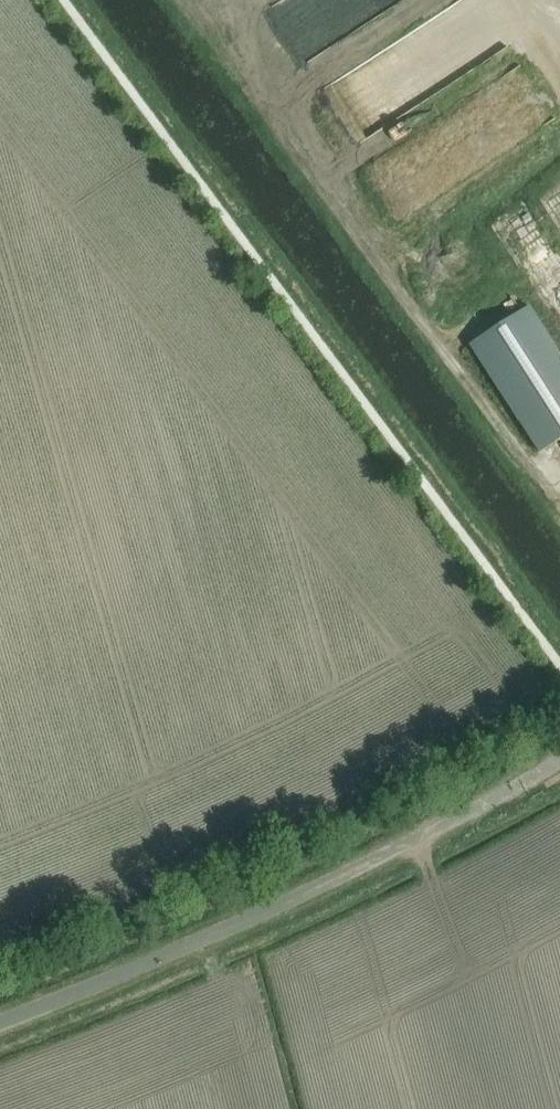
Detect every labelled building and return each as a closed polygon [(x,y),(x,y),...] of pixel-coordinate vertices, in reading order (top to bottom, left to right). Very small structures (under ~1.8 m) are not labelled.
[(539,452),(559,438),(559,351),(530,305),(469,344),(539,452)]
